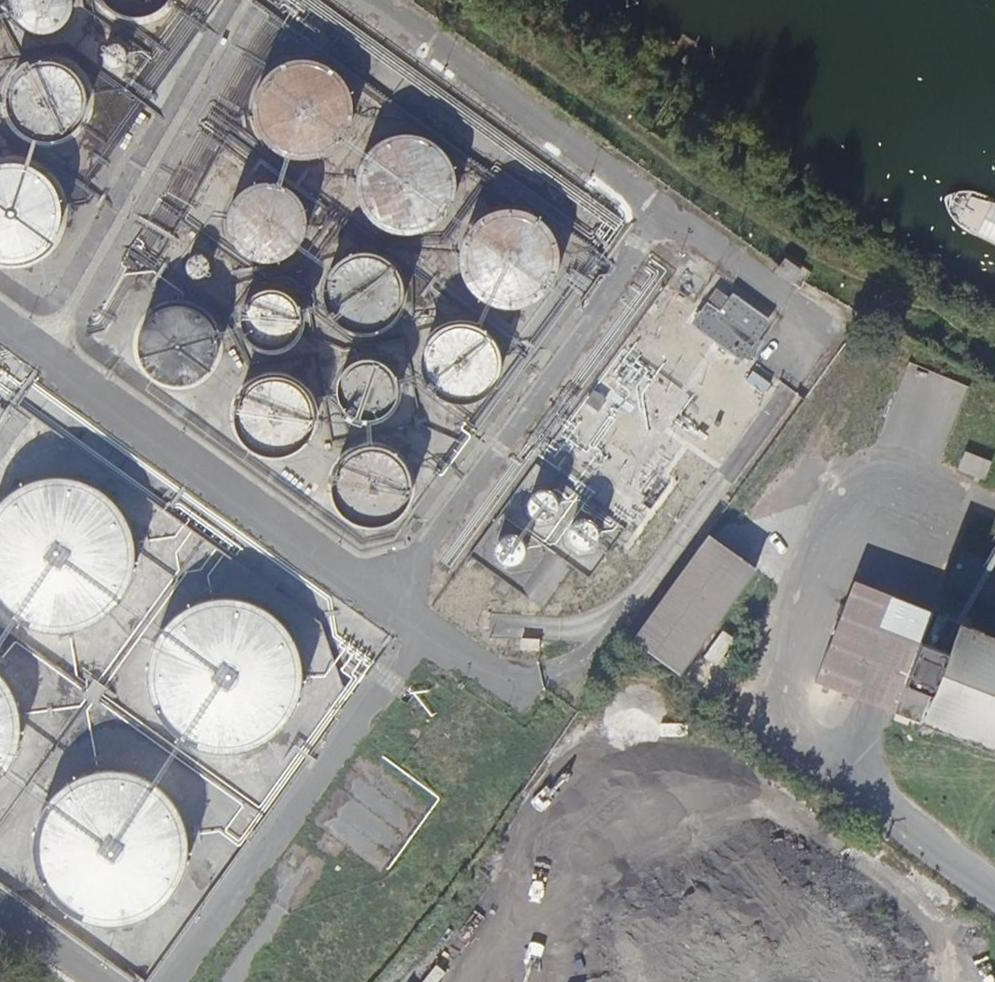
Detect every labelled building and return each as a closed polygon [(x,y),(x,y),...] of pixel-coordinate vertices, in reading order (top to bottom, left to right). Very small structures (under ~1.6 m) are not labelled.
[(73,3),(72,0),(13,0),(13,6),(14,13),(17,19),(22,24),(27,29),(34,31),(41,33),(48,32),(54,30),(60,27),(65,22),(69,16),(72,10),(73,3)] [(108,4),(116,9),(124,13),(133,14),(142,14),(150,11),(158,7),(165,0),(105,0),(108,4)] [(123,59),(124,56),(123,52),(121,49),(118,46),(115,45),(111,46),(108,47),(105,50),(104,54),(104,57),(105,61),(108,64),(111,65),(115,66),(118,65),(121,62),(123,59)] [(85,109),(85,100),(85,92),(82,84),(77,76),(71,70),(64,65),(56,62),(48,61),(39,61),(31,64),(24,68),(17,73),(12,80),(8,88),(6,96),(6,105),(8,113),(12,121),(17,128),(23,133),(31,137),(39,139),(48,140),(56,138),(64,135),(71,131),(77,124),(82,117),(85,109)] [(352,120),(353,110),(352,100),(349,91),(344,82),(337,75),(329,69),(321,64),(311,62),(301,61),(291,63),(282,66),(273,71),(266,78),(260,86),(257,95),(255,105),(255,115),(257,125),(260,134),(266,142),(273,149),(282,154),(291,158),(301,159),(311,159),(320,156),(329,152),(337,146),(344,138),(349,130),(352,120)] [(455,194),(456,185),(455,176),(452,168),(449,160),(444,153),(437,146),(430,142),(422,138),(413,136),(404,136),(396,137),(387,139),(380,144),(373,149),(367,155),(362,163),(359,171),(357,180),(357,189),(359,197),(362,206),(366,213),(372,220),(379,225),(387,230),(395,232),(404,234),(413,233),(421,231),(429,228),(437,223),(443,217),(448,210),(452,202),(455,194)] [(60,214),(59,204),(56,194),(51,185),(44,178),(36,171),(27,167),(17,164),(7,164),(0,165),(0,263),(7,264),(17,264),(27,261),(36,257),(44,250),(51,243),(56,234),(59,224),(60,214)] [(307,231),(308,222),(307,213),(304,205),(300,198),(294,191),(286,186),(278,183),(270,182),(261,182),(253,184),(245,188),(238,194),(233,201),(229,209),(227,217),(227,226),(229,235),(233,243),(238,250),(245,255),(252,259),(261,262),(269,262),(278,261),(286,258),(293,253),(299,246),(304,239),(307,231)] [(558,270),(559,260),(559,250),(556,241),(551,232),(545,224),(537,218),(528,214),(518,211),(508,211),(498,212),(489,215),(481,221),(473,227),(468,236),(464,245),(461,254),(461,264),(463,274),(467,283),(473,291),(480,298),(488,304),(498,307),(507,309),(517,308),(527,306),(536,302),(544,296),(550,288),(555,279),(558,270)] [(402,303),(403,295),(402,286),(399,278),(395,271),(390,265),(383,260),(376,257),(368,255),(359,255),(351,257),(344,260),(337,265),(331,271),(327,278),(325,286),(324,294),(324,302),(327,310),(331,317),(336,323),(343,328),(351,332),(359,333),(367,333),(375,332),(383,329),(389,324),(395,318),(399,311),(402,303)] [(208,271),(209,267),(208,263),(206,260),(203,258),(199,257),(195,257),(192,259),(189,262),(188,265),(188,269),(189,273),(192,275),(195,277),(199,277),(203,276),(206,274),(208,271)] [(791,293),(801,280),(785,269),(776,281),(791,293)] [(720,284),(708,301),(720,310),(734,294),(720,284)] [(300,328),(301,320),(300,313),(297,306),(293,301),(288,296),(281,293),(274,291),(266,292),(259,294),(253,298),(248,303),(245,310),(243,317),(243,324),(245,331),(248,338),(253,343),(259,347),(266,349),(274,350),(281,348),(288,345),(293,341),(298,335),(300,328)] [(720,310),(708,301),(691,323),(709,337),(742,360),(770,321),(734,294),(720,310)] [(217,351),(218,345),(218,343),(216,333),(213,328),(209,320),(205,316),(196,310),(191,308),(181,306),(175,306),(170,307),(159,311),(151,318),(144,329),(142,334),(140,345),(141,355),(143,360),(149,370),(157,377),(162,380),(172,383),(177,384),(183,384),(195,380),(205,374),(212,366),(214,361),(217,351)] [(499,375),(500,366),(499,358),(497,351),(493,344),(488,337),(482,332),(474,329),(467,326),(459,326),(450,327),(443,330),(436,334),(430,339),(425,346),(422,353),(420,361),(420,369),(422,377),(425,385),(429,392),(435,397),(442,402),(449,404),(457,406),(466,406),(473,404),(481,400),(487,395),(493,389),(497,382),(499,375)] [(398,399),(398,392),(398,385),(395,378),(392,372),(387,367),(380,364),(374,362),(367,361),(360,362),(353,365),(348,369),(343,374),(340,381),(338,387),(338,394),(339,401),(342,408),(347,413),(353,417),(359,420),(366,422),(373,421),(380,419),(386,416),(391,411),(395,405),(398,399)] [(315,427),(316,419),(315,411),(313,404),(309,397),(304,391),(298,386),(291,383),(283,381),(276,380),(268,381),(260,384),(254,388),(248,393),(243,400),(240,407),(239,414),(239,422),(240,430),(243,437),(248,444),(253,449),(260,453),(267,456),(275,457),(283,457),(290,455),(297,452),(304,447),(309,441),(313,434),(315,427)] [(595,390),(586,402),(599,411),(607,398),(595,390)] [(966,452),(993,462),(994,455),(994,445),(972,436),(966,452)] [(411,496),(412,488),(411,479),(409,471),(404,464),(399,458),(392,453),(385,450),(376,448),(368,448),(360,449),(352,453),(346,458),(340,464),(336,471),(333,479),(332,487),(333,495),(335,503),(340,510),(345,517),(352,521),(359,525),(368,527),(376,527),(384,525),(392,522),(398,517),(404,511),(408,504),(411,496)] [(993,462),(966,452),(959,470),(984,481),(993,462)] [(58,629),(88,622),(114,605),(131,579),(136,548),(130,518),(112,492),(86,475),(55,470),(25,476),(0,493),(0,605),(1,607),(27,623),(58,629)] [(556,511),(557,506),(556,502),(554,497),(550,494),(545,493),(540,493),(536,495),(533,499),(531,503),(530,508),(532,513),(535,517),(540,519),(545,520),(550,518),(554,515),(556,511)] [(596,540),(597,535),(596,530),(593,526),(589,523),(585,522),(580,522),(575,524),(572,528),(570,532),(570,537),(572,542),(575,546),(580,548),(584,548),(589,547),(593,544),(596,540)] [(708,535),(631,640),(679,675),(755,568),(708,535)] [(524,555),(525,550),(524,545),(521,541),(517,538),(513,536),(508,537),(503,539),(500,543),(498,547),(498,552),(499,557),(503,561),(507,563),(512,563),(517,562),(521,559),(524,555)] [(817,684),(920,723),(958,625),(856,584),(817,684)] [(192,747),(222,752),(253,746),(279,728),(295,702),(301,672),(294,641),(277,616),(251,599),(220,593),(189,600),(164,617),(147,643),(141,674),(148,704),(166,730),(192,747)] [(741,617),(716,667),(729,673),(754,624),(741,617)] [(719,624),(712,638),(725,644),(731,631),(719,624)] [(920,723),(994,751),(994,639),(958,625),(920,723)] [(16,750),(21,720),(15,689),(0,668),(0,775),(16,750)] [(79,919),(109,925),(140,918),(166,901),(182,875),(188,844),(182,814),(164,788),(138,771),(107,766),(76,772),(51,790),(34,816),(28,847),(35,877),(53,903),(79,919)]
